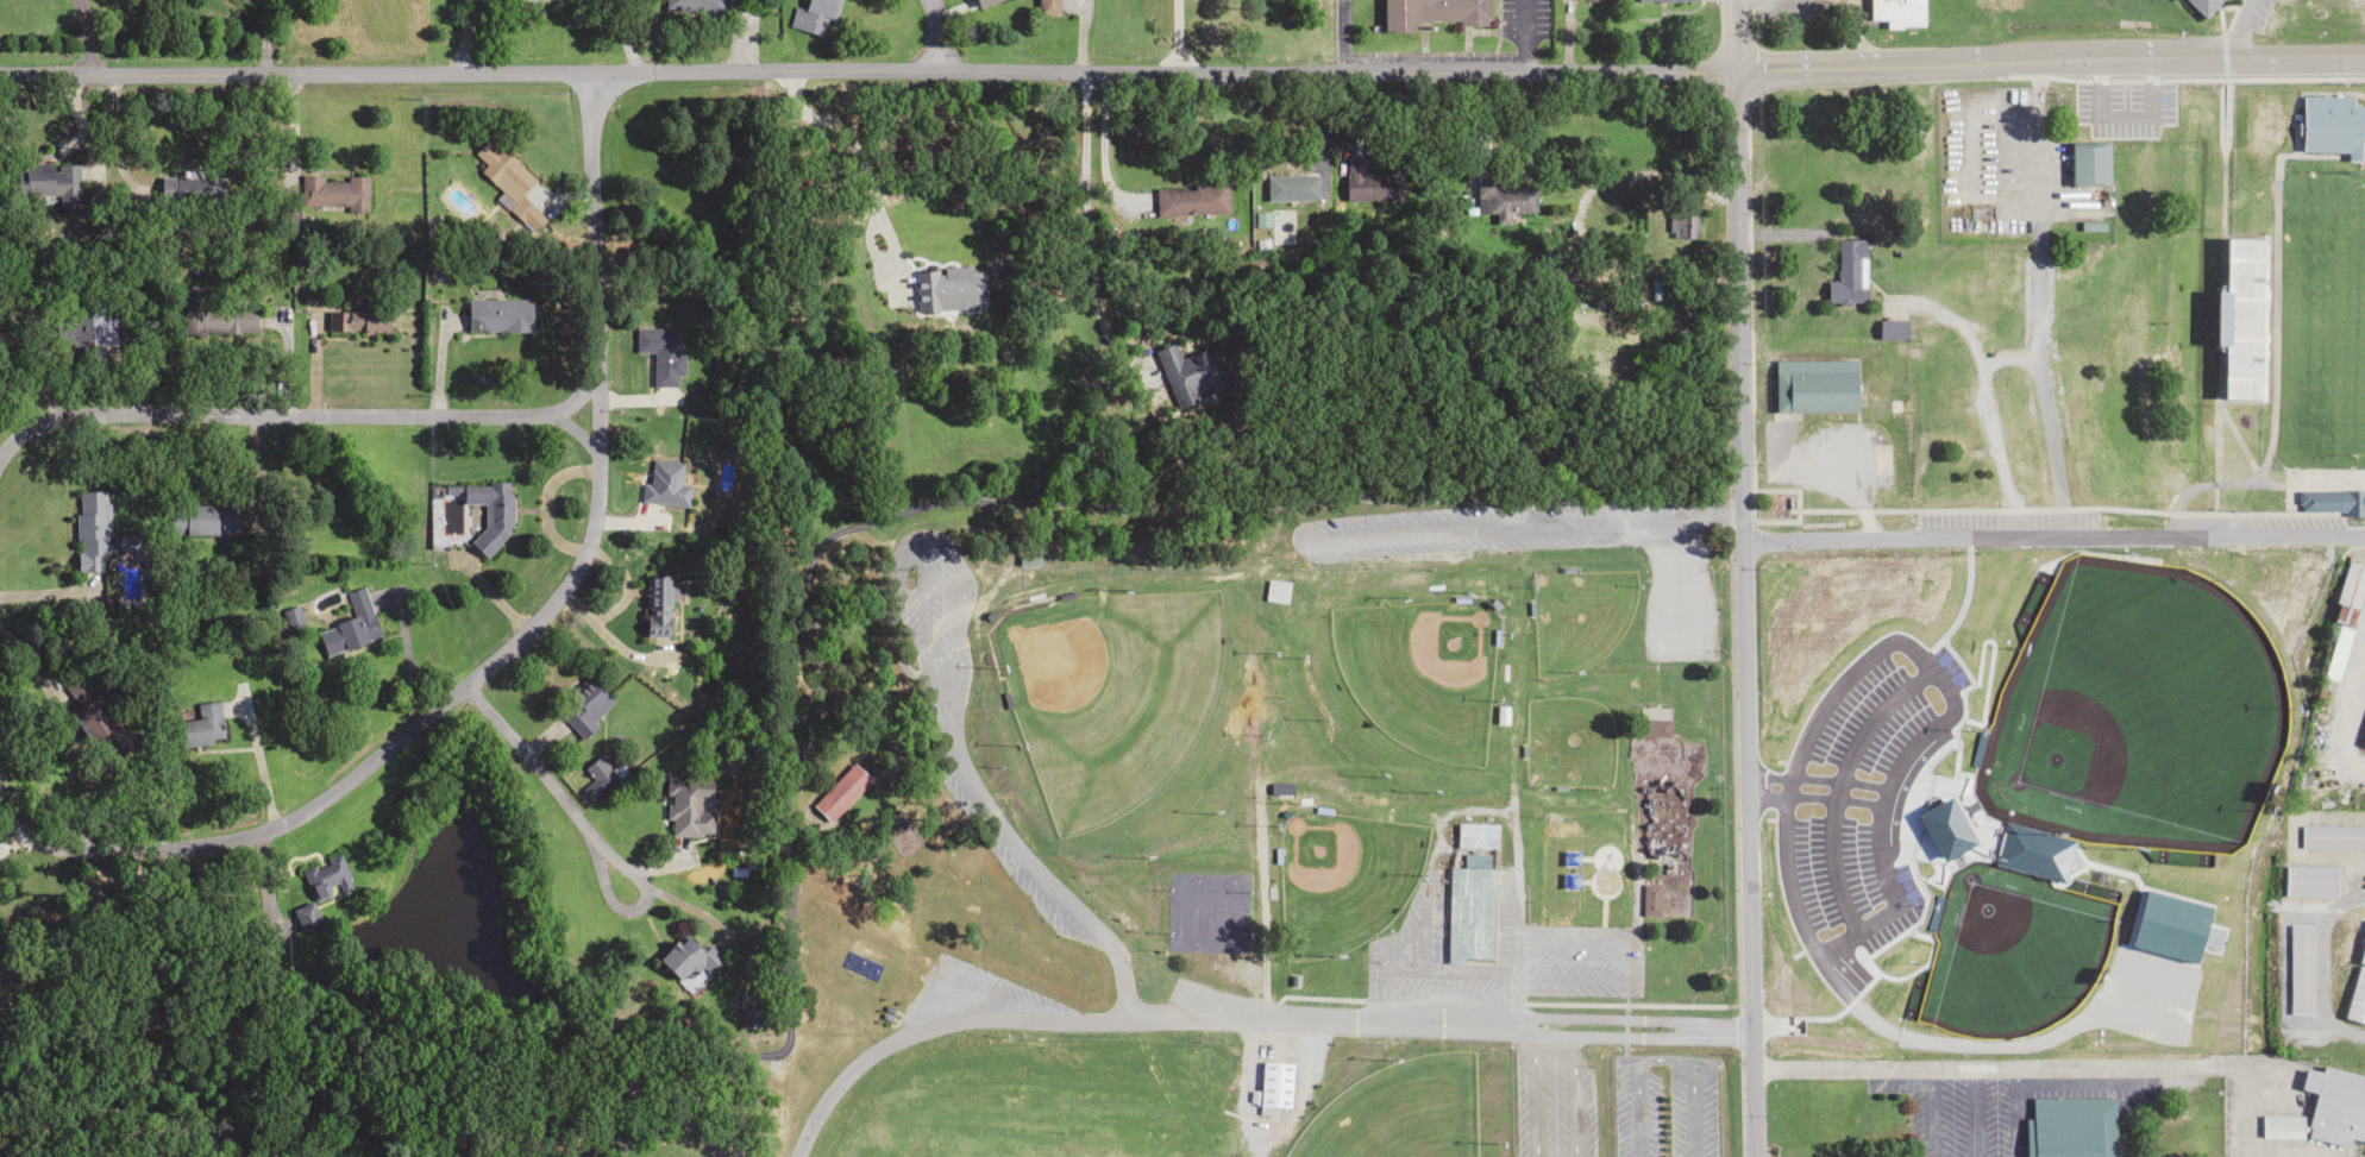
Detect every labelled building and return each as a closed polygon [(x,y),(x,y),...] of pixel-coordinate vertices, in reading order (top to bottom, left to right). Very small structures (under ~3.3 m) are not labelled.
[(665,14),(741,14),(741,0),(665,0),(665,14)] [(835,0),(807,0),(799,29),(825,36),(835,0)] [(978,8),(1001,0),(975,0),(978,8)] [(1040,15),(1057,15),(1057,0),(1040,0),(1040,15)] [(1382,32),(1417,32),(1417,24),(1490,24),(1490,0),(1382,0),(1382,32)] [(1869,18),(1869,0),(1922,0),(1922,18),(1869,18)] [(2203,18),(2184,0),(2221,0),(2203,18)] [(2316,155),(2361,153),(2361,163),(2364,163),(2364,100),(2316,100),(2316,155)] [(499,199),(509,209),(536,181),(489,136),(469,155),(506,191),(499,199)] [(2070,140),(2070,183),(2107,183),(2107,140),(2070,140)] [(1365,157),(1345,157),(1345,199),(1403,199),(1403,172),(1365,172),(1365,157)] [(77,163),(25,164),(26,205),(78,204),(77,163)] [(366,206),(366,175),(345,174),(345,180),(320,180),(321,173),(300,173),(300,205),(366,206)] [(1318,175),(1267,175),(1267,200),(1318,200),(1318,175)] [(1534,211),(1534,185),(1494,186),(1494,178),(1477,178),(1477,212),(1495,212),(1495,216),(1505,216),(1505,212),(1534,211)] [(1167,185),(1167,214),(1227,214),(1227,185),(1167,185)] [(1695,213),(1671,213),(1671,236),(1695,236),(1695,213)] [(2252,291),(2253,280),(2264,280),(2265,237),(2224,236),(2222,317),(2240,317),(2240,291),(2252,291)] [(1836,279),(1826,279),(1825,302),(1865,302),(1865,238),(1837,238),(1836,279)] [(917,310),(985,307),(984,270),(971,271),(971,266),(915,269),(917,310)] [(529,297),(468,297),(468,330),(529,330),(529,297)] [(327,330),(387,329),(386,307),(326,308),(327,330)] [(1878,338),(1905,338),(1905,319),(1878,319),(1878,338)] [(653,351),(653,387),(676,387),(676,374),(682,374),(682,354),(677,354),(677,328),(635,328),(635,351),(653,351)] [(1227,387),(1211,346),(1180,359),(1174,342),(1156,349),(1178,406),(1227,387)] [(1855,410),(1855,359),(1774,359),(1774,410),(1855,410)] [(681,482),(682,462),(648,458),(644,502),(688,506),(691,483),(681,482)] [(461,483),(461,503),(479,503),(479,555),(494,556),(494,537),(510,537),(510,483),(461,483)] [(2298,490),(2298,512),(2364,512),(2364,489),(2298,490)] [(108,491),(76,491),(75,570),(107,571),(108,491)] [(1771,515),(1789,515),(1789,494),(1771,494),(1771,515)] [(234,505),(169,504),(168,533),(234,534),(234,505)] [(1039,564),(1039,553),(1018,553),(1018,564),(1039,564)] [(645,636),(669,636),(670,575),(645,575),(645,636)] [(2352,588),(2360,591),(2364,579),(2355,577),(2352,588)] [(1286,602),(1287,580),(1266,579),(1264,601),(1286,602)] [(324,655),(368,640),(358,612),(369,608),(362,587),(347,592),(355,616),(316,630),(324,655)] [(576,735),(613,706),(591,677),(553,705),(576,735)] [(220,743),(218,701),(198,702),(199,717),(176,718),(178,745),(220,743)] [(1669,736),(1669,718),(1637,718),(1637,736),(1669,736)] [(592,778),(581,789),(591,799),(615,775),(595,755),(583,768),(592,778)] [(811,804),(829,822),(871,781),(852,762),(811,804)] [(1290,795),(1290,782),(1269,782),(1269,795),(1290,795)] [(1497,823),(1456,823),(1456,847),(1497,847),(1497,823)] [(2300,826),(2300,849),(2364,849),(2364,826),(2300,826)] [(1448,867),(1446,959),(1492,960),(1493,898),(1506,899),(1506,868),(1491,868),(1492,853),(1463,852),(1462,868),(1448,867)] [(310,901),(334,893),(350,888),(340,856),(300,869),(310,901)] [(2336,896),(2336,866),(2284,866),(2284,896),(2336,896)] [(1659,884),(1642,884),(1642,916),(1659,916),(1659,884)] [(2289,1014),(2313,1014),(2313,924),(2289,924),(2289,1014)] [(705,955),(683,932),(657,958),(690,991),(720,960),(710,950),(705,955)] [(2343,1019),(2364,1024),(2364,932),(2343,1019)] [(1290,1061),(1259,1061),(1259,1107),(1290,1107),(1290,1061)] [(2347,1144),(2349,1138),(2364,1142),(2364,1076),(2321,1067),(2320,1071),(2304,1068),(2300,1089),(2313,1092),(2304,1136),(2347,1144)] [(2031,1097),(2031,1119),(2024,1119),(2025,1156),(2114,1156),(2114,1097),(2031,1097)] [(2262,1137),(2303,1137),(2303,1117),(2262,1117),(2262,1137)]
